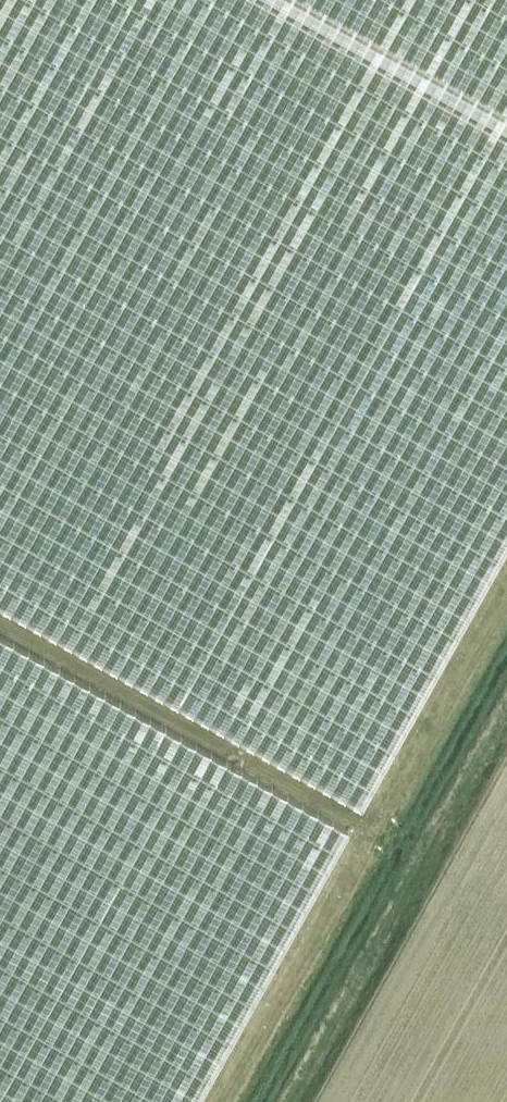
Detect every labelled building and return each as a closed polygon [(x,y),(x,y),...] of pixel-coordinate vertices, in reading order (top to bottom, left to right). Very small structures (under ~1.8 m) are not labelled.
[(363,805),(506,547),(506,0),(0,0),(0,603),(363,805)] [(353,823),(0,626),(0,1101),(198,1101),(353,823)]
